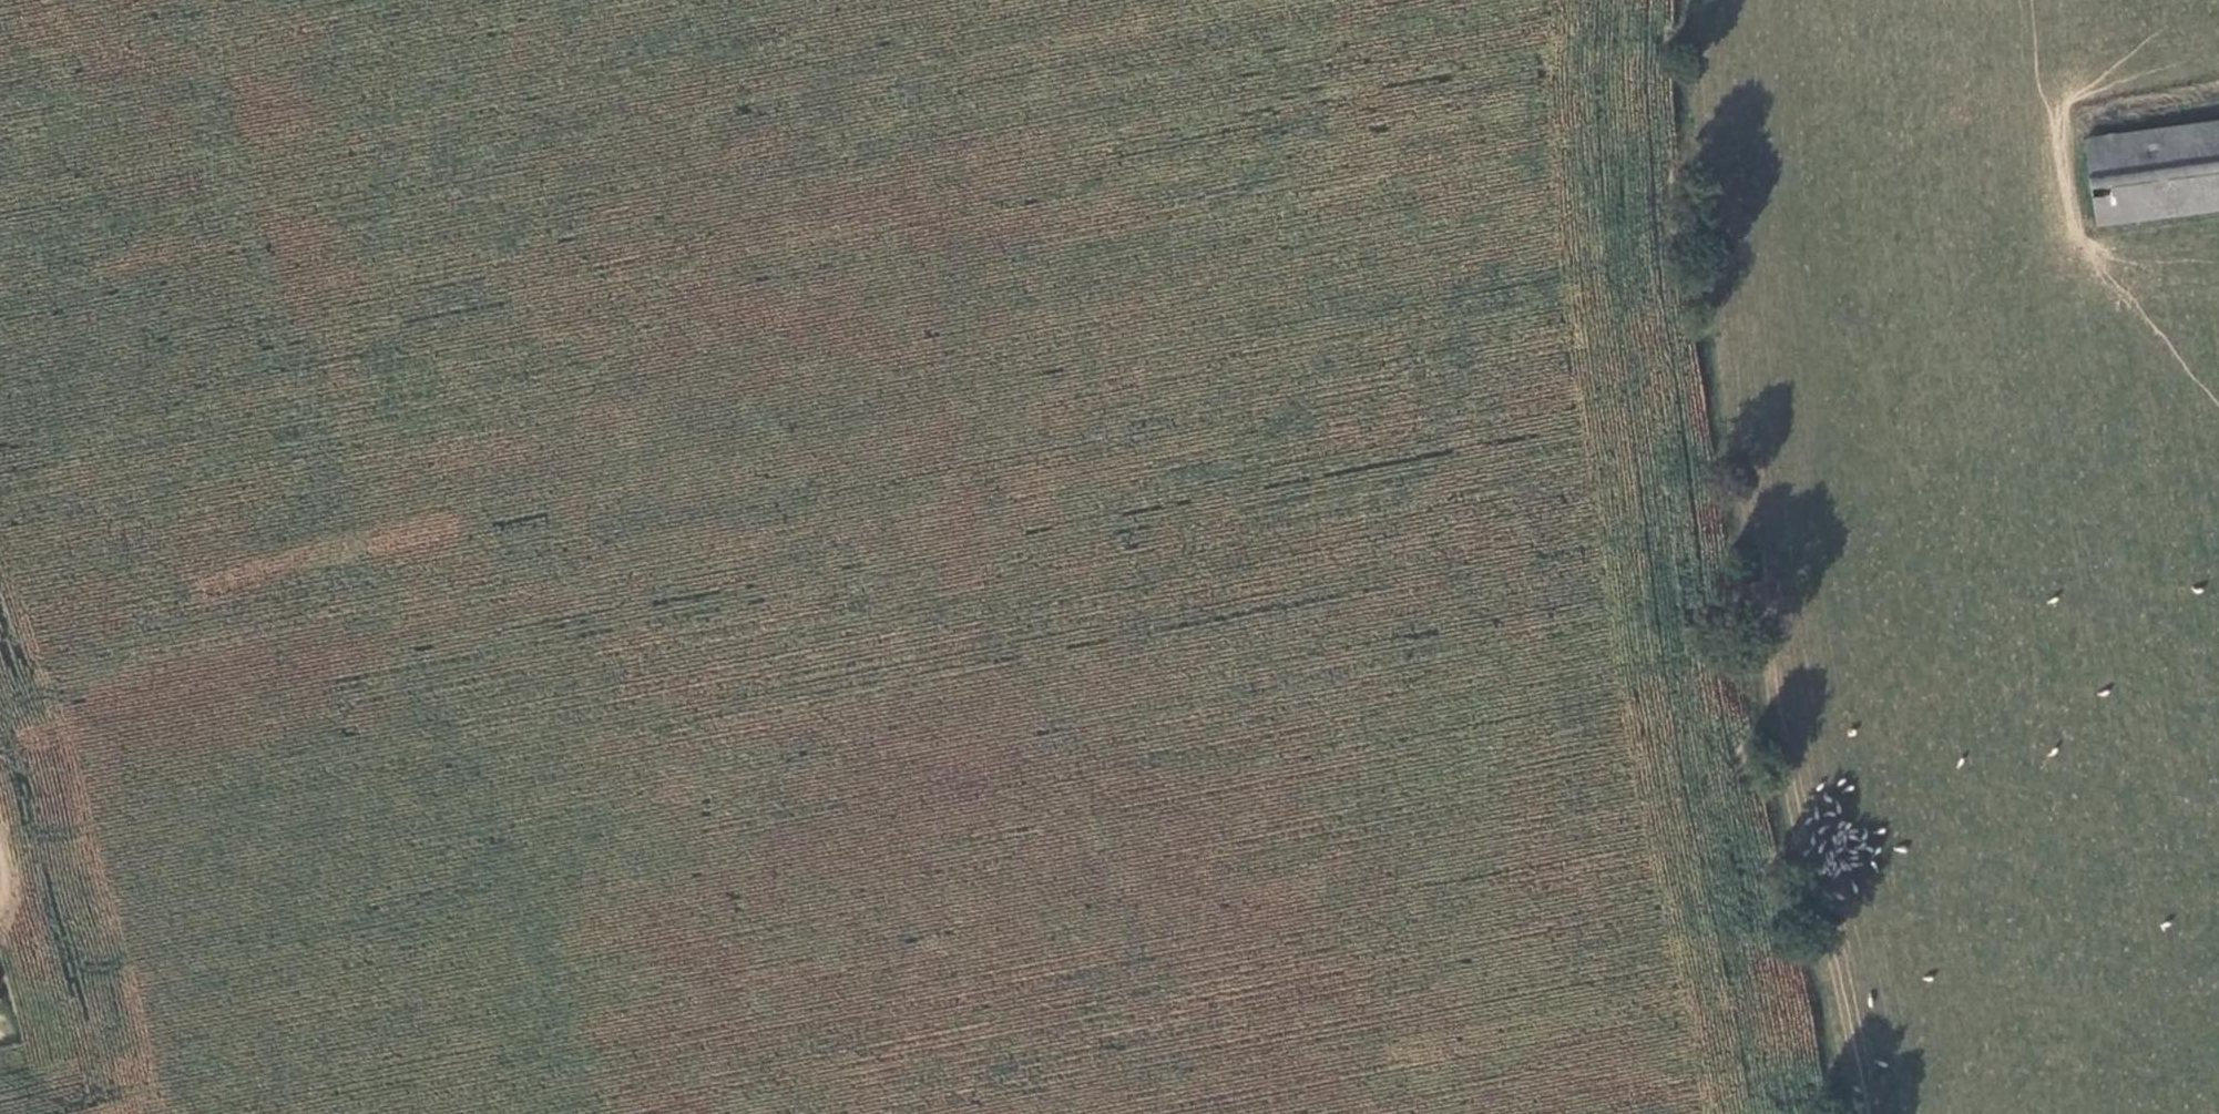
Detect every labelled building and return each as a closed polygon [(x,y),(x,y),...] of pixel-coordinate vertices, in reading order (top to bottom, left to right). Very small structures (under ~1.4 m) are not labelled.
[(2084,139),(2098,228),(2218,213),(2218,123),(2084,139)]
